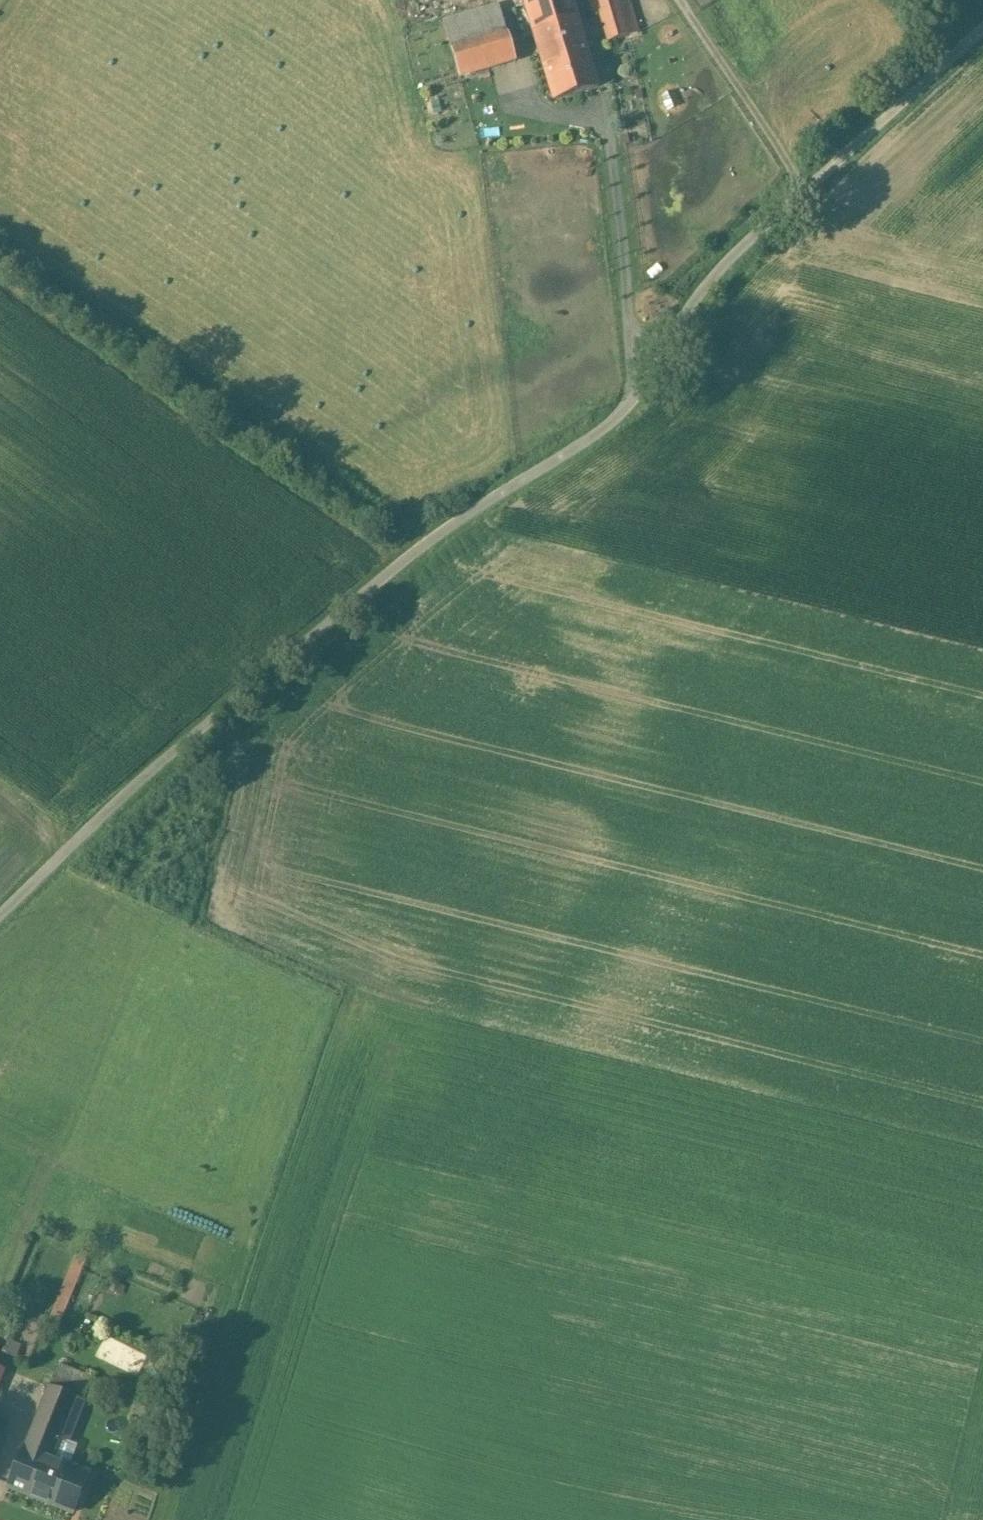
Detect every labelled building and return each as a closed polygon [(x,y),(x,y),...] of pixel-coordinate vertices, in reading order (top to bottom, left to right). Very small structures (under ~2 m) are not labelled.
[(524,0),(554,101),(598,87),(572,0),(524,0)] [(608,41),(638,32),(628,0),(596,0),(608,41)] [(505,30),(450,47),(459,78),(515,61),(505,30)] [(23,1278),(13,1312),(61,1327),(86,1250),(36,1234),(25,1268),(40,1273),(37,1283),(23,1278)] [(20,1346),(10,1342),(6,1354),(16,1358),(20,1346)] [(92,1379),(58,1365),(49,1388),(84,1401),(92,1379)] [(84,1401),(49,1388),(24,1451),(51,1462),(60,1440),(67,1443),(84,1401)] [(24,1451),(23,1451),(9,1488),(72,1513),(87,1476),(51,1462),(24,1451)]
